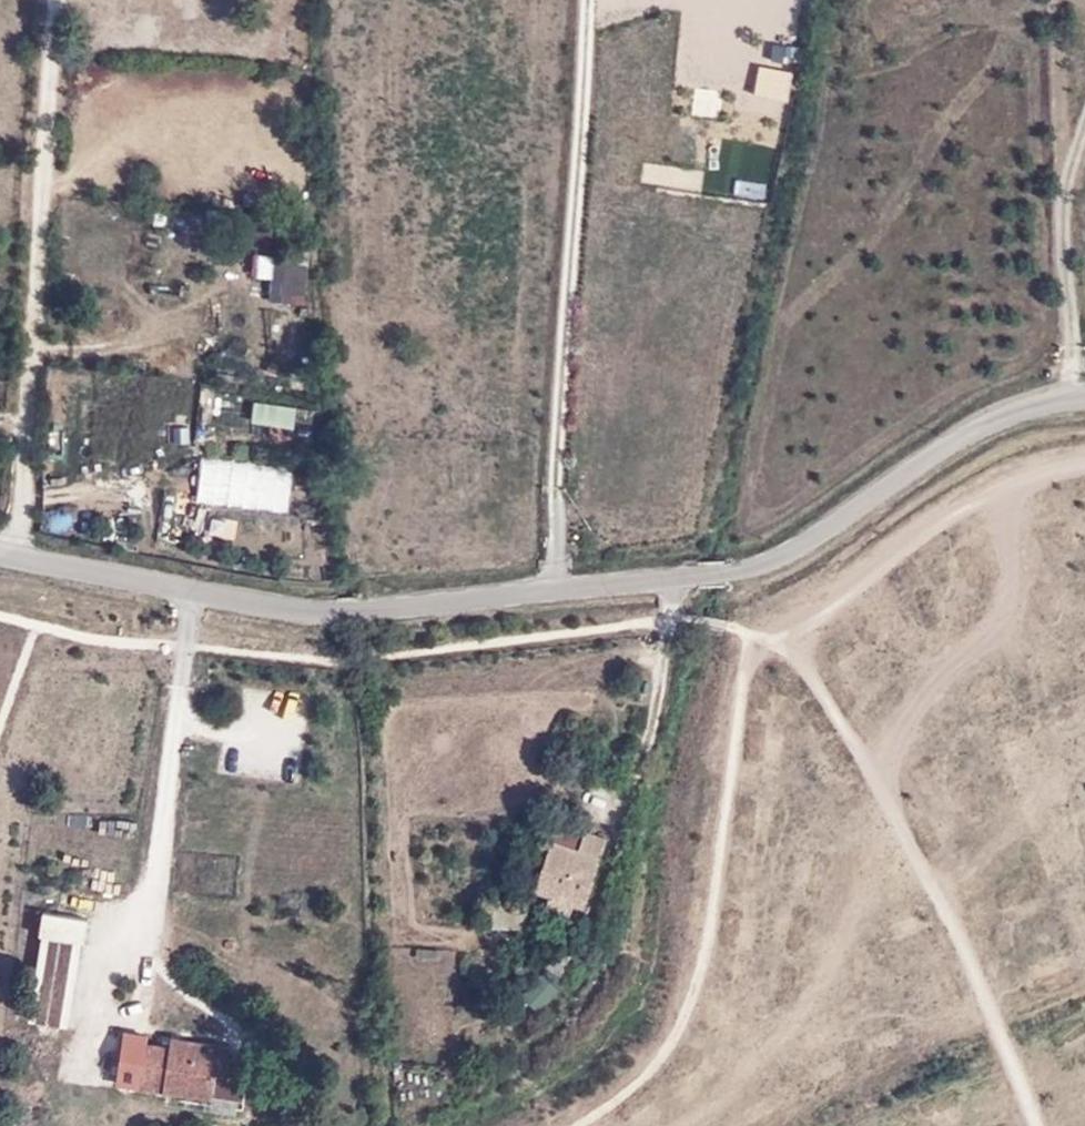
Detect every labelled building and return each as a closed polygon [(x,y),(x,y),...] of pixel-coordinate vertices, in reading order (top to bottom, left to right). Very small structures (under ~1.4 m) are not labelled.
[(760,59),(754,91),(789,97),(795,65),(760,59)] [(261,244),(272,244),(272,298),(307,298),(307,229),(261,228),(261,244)] [(609,835),(555,818),(534,888),(587,904),(609,835)] [(73,1021),(86,908),(44,903),(38,954),(46,955),(39,1017),(73,1021)] [(418,963),(440,960),(438,945),(416,948),(418,963)] [(166,1040),(147,1037),(140,1081),(212,1092),(221,1036),(168,1028),(166,1040)]
